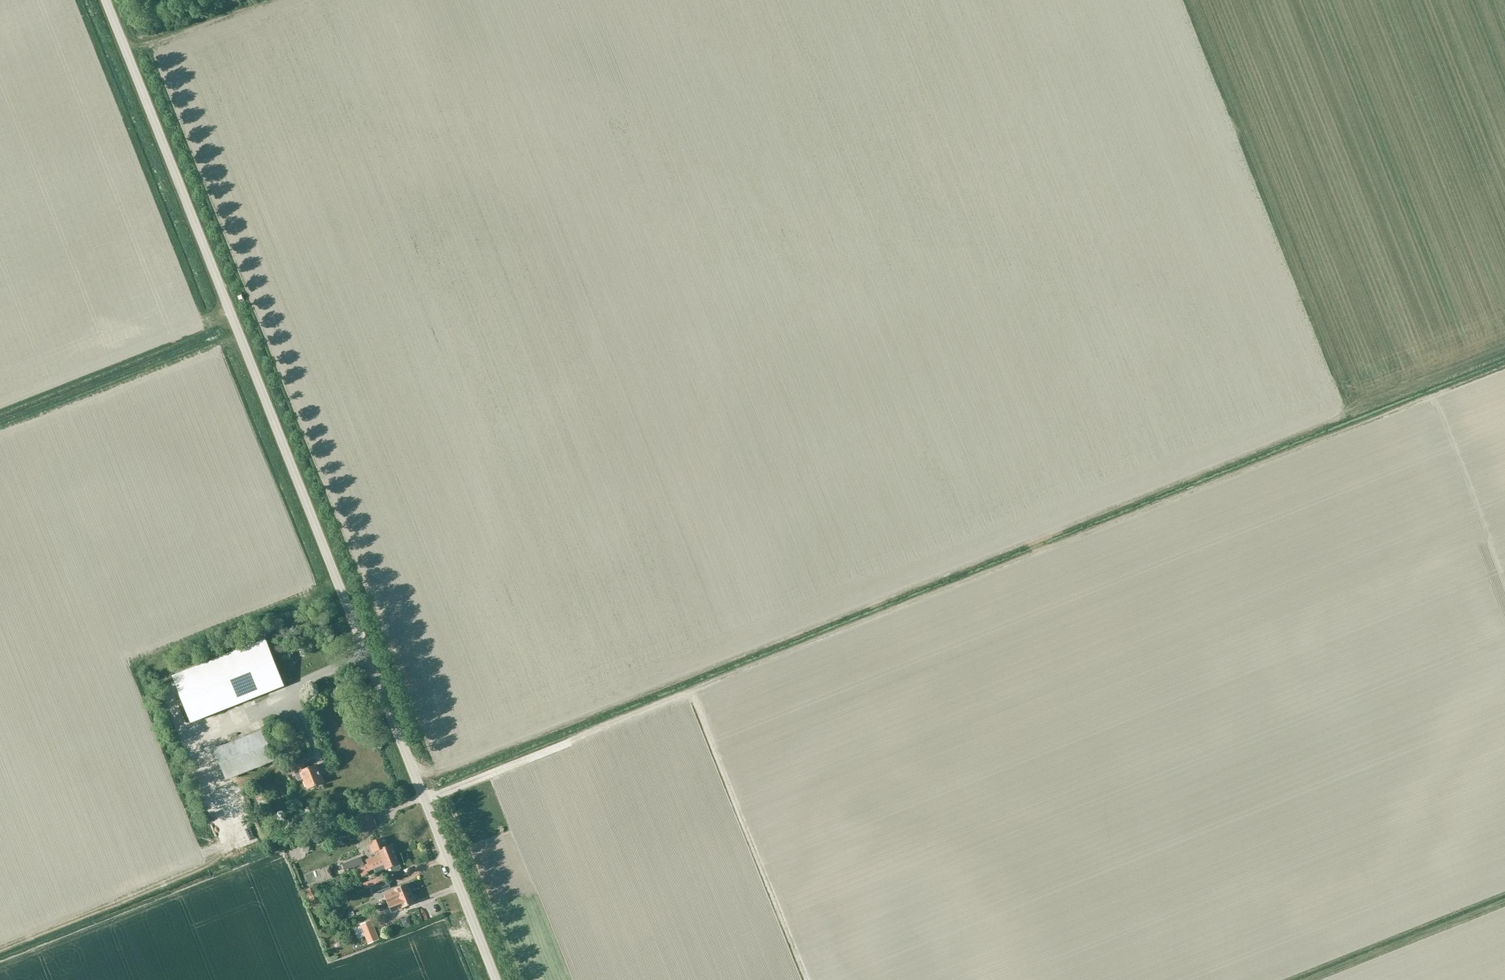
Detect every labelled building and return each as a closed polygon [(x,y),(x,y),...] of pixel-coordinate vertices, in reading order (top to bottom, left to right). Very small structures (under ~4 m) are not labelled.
[(262,640),(171,677),(189,724),(281,687),(262,640)] [(276,761),(263,729),(214,749),(227,780),(276,761)] [(317,764),(306,769),(304,763),(297,766),(297,767),(293,768),(298,781),(303,779),(307,790),(325,783),(317,764)] [(205,785),(220,823),(231,819),(216,781),(205,785)] [(235,814),(231,801),(226,803),(230,816),(235,814)] [(372,811),(359,815),(364,830),(377,825),(372,811)] [(373,864),(397,854),(392,844),(388,846),(385,837),(369,843),(373,852),(379,850),(381,854),(366,861),(368,866),(373,864)] [(402,867),(397,854),(373,864),(368,866),(359,870),(361,875),(381,867),(382,870),(387,868),(388,870),(394,867),(395,870),(397,871),(401,870),(402,867)] [(365,865),(361,856),(342,863),(345,871),(351,868),(352,870),(365,865)] [(375,885),(387,881),(384,874),(372,878),(372,879),(366,881),(368,887),(374,885),(375,885)] [(387,881),(375,885),(377,892),(389,888),(387,881)] [(380,900),(382,906),(412,893),(408,883),(394,889),(394,891),(385,895),(386,898),(380,900)] [(306,889),(314,909),(327,904),(324,896),(319,898),(314,886),(306,889)] [(412,893),(382,906),(384,910),(390,907),(392,913),(416,904),(412,893)] [(379,940),(371,920),(360,925),(368,944),(379,940)] [(348,926),(353,939),(359,937),(354,923),(348,926)]
